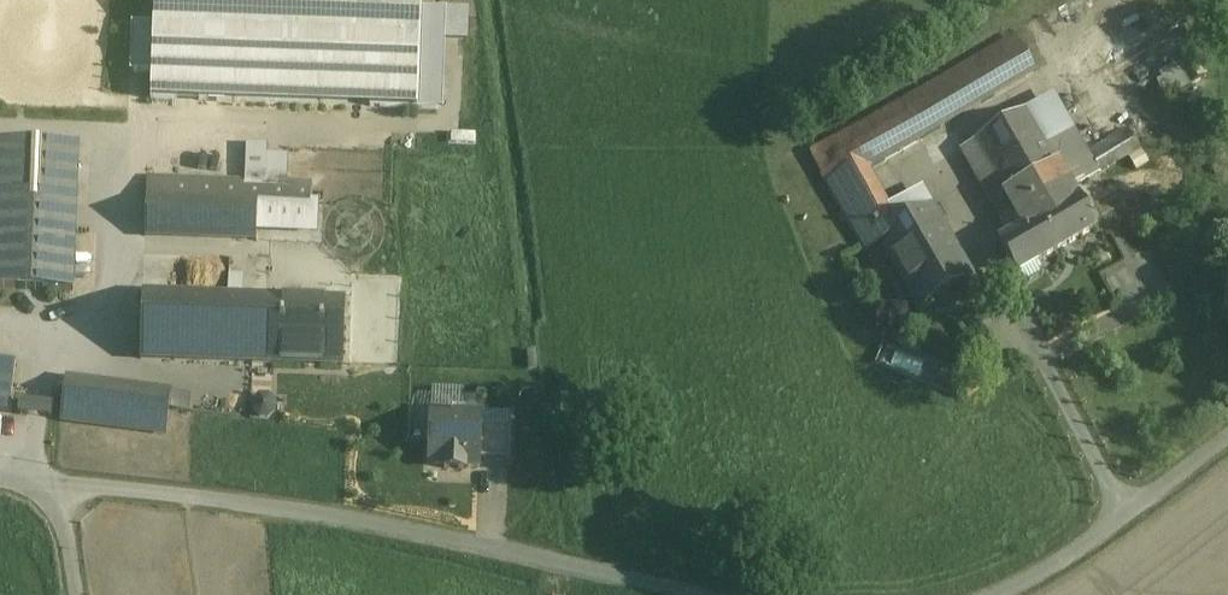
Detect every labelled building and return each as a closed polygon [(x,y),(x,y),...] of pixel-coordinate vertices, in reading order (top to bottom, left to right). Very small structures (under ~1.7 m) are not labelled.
[(150,99),(442,110),(446,10),(181,0),(153,0),(150,99)] [(811,153),(866,248),(901,228),(867,169),(1034,73),(1014,38),(811,153)] [(962,151),(1012,236),(1078,197),(1072,188),(1094,175),(1050,99),(962,151)] [(248,140),(247,181),(288,183),(289,150),(268,150),(269,140),(248,140)] [(0,143),(0,288),(72,292),(78,147),(0,143)] [(247,181),(148,177),(145,236),(257,240),(257,228),(315,230),(316,204),(311,204),(311,183),(288,183),(247,181)] [(1012,236),(1000,243),(1018,274),(1096,228),(1078,197),(1012,236)] [(866,248),(862,251),(900,316),(971,275),(933,209),(901,228),(866,248)] [(250,299),(143,295),(141,359),(247,363),(250,299)] [(345,302),(250,299),(247,363),(342,366),(345,302)] [(0,362),(0,411),(10,413),(15,364),(0,362)] [(171,394),(66,380),(61,420),(166,434),(171,394)] [(481,416),(431,414),(430,466),(444,466),(444,470),(464,471),(464,467),(479,467),(479,461),(480,427),(481,416)] [(510,428),(480,427),(479,461),(509,461),(510,428)]
